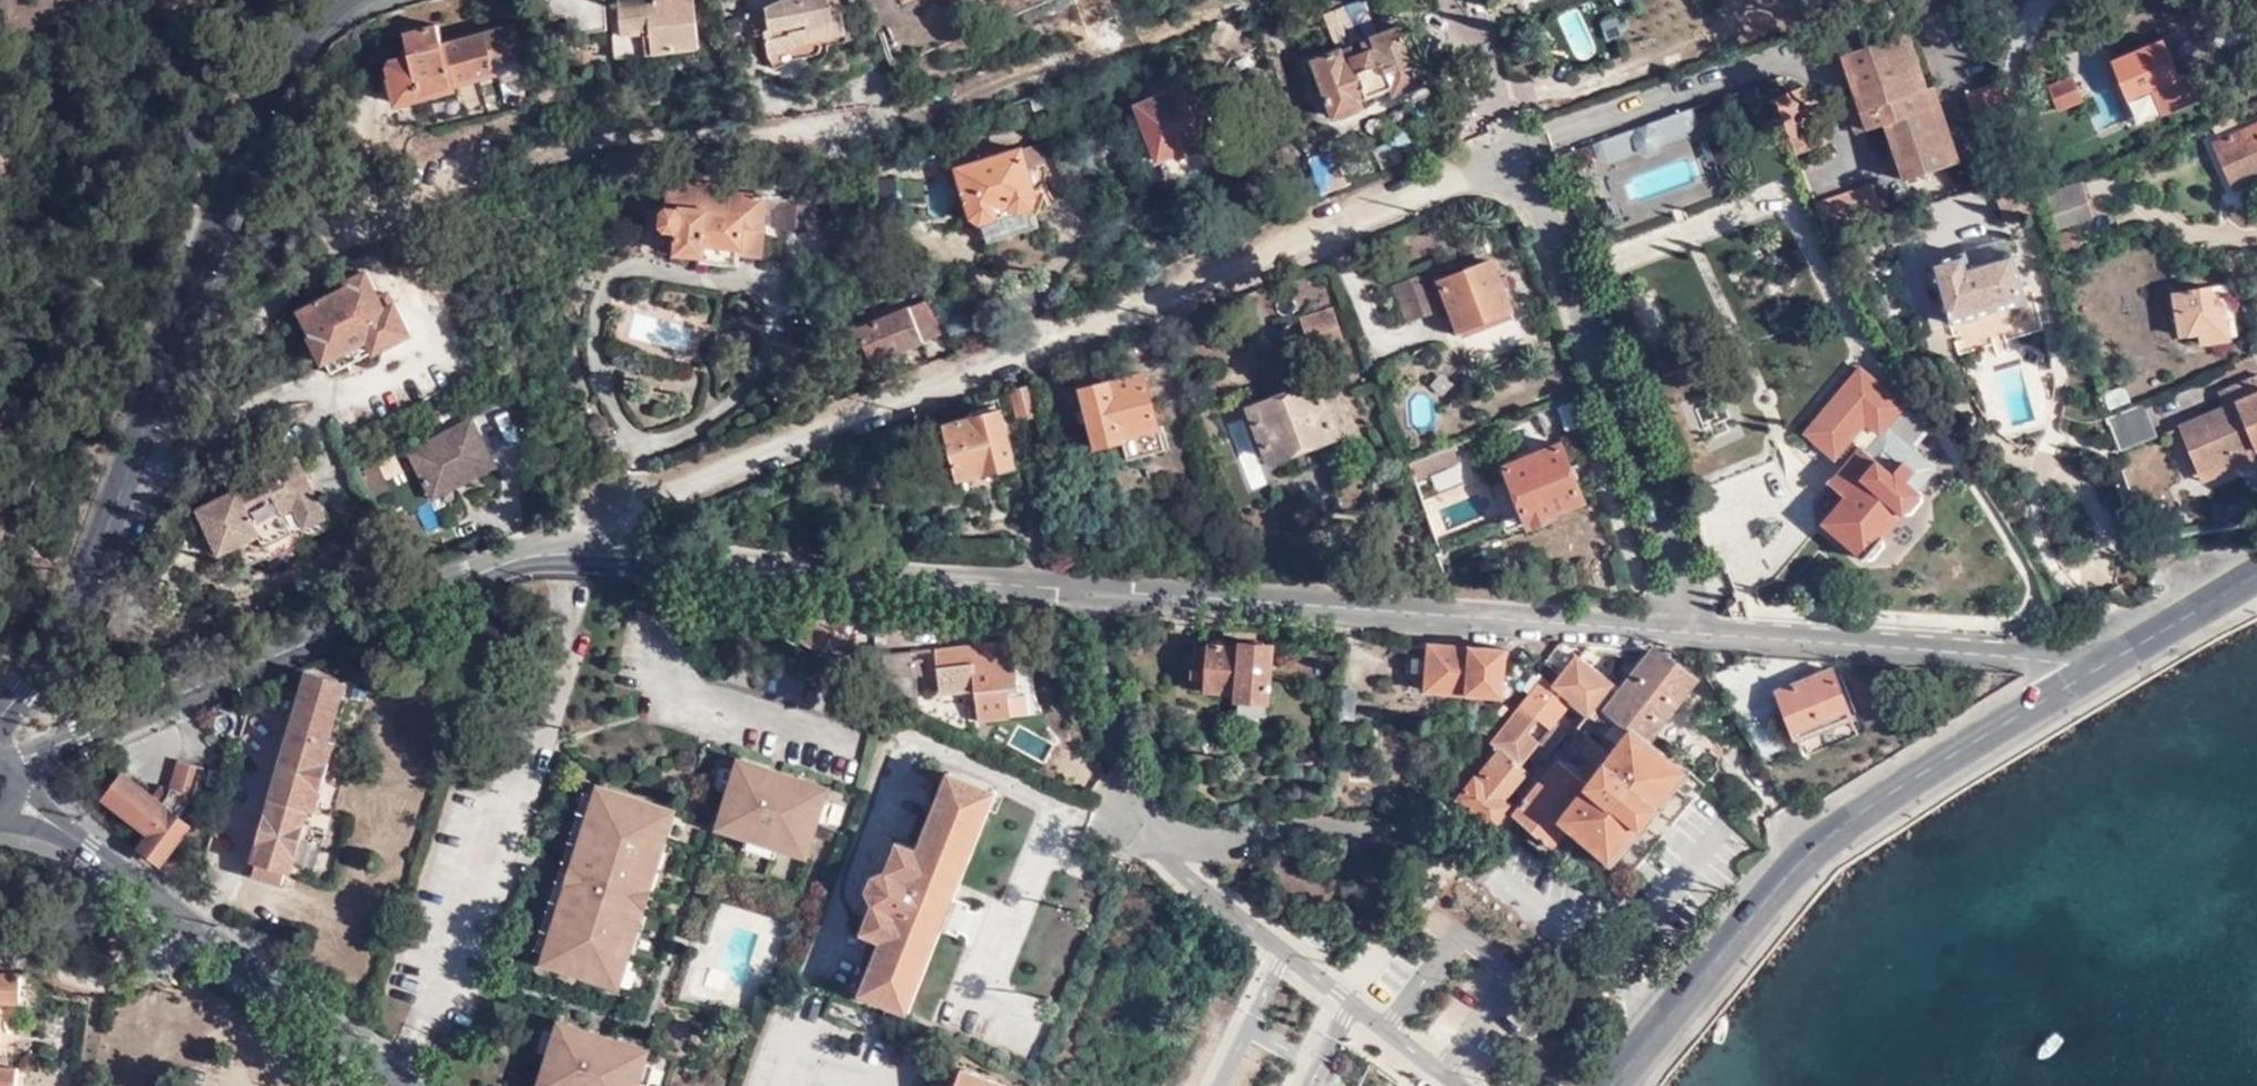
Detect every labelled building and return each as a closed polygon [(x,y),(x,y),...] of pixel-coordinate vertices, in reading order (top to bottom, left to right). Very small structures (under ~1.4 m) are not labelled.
[(619,5),(623,41),(655,38),(656,54),(700,48),(695,0),(659,0),(619,5)] [(809,28),(830,22),(831,22),(838,20),(831,0),(781,0),(769,10),(774,30),(807,20),(809,28)] [(1089,36),(1121,25),(1112,0),(1076,0),(1089,36)] [(1339,53),(1352,47),(1363,42),(1372,38),(1379,35),(1367,0),(1364,0),(1326,15),(1339,53)] [(1854,96),(1860,114),(1878,108),(1898,162),(1952,145),(1927,71),(1921,73),(1901,17),(1834,42),(1854,96)] [(811,33),(809,28),(807,20),(774,30),(779,47),(804,40),(803,36),(811,33)] [(809,28),(811,33),(813,39),(834,32),(831,22),(830,22),(809,28)] [(520,55),(512,25),(442,43),(435,23),(404,31),(409,55),(393,57),(387,67),(398,103),(456,88),(455,81),(497,71),(496,62),(520,55)] [(1352,47),(1339,53),(1313,61),(1335,116),(1362,106),(1359,97),(1392,86),(1395,93),(1423,82),(1400,26),(1379,35),(1372,38),(1363,42),(1367,52),(1356,57),(1352,47)] [(2129,98),(2153,88),(2178,78),(2162,38),(2112,59),(2129,98)] [(650,59),(649,43),(616,45),(617,61),(650,59)] [(1989,158),(2020,147),(1993,66),(1963,77),(1989,158)] [(2178,78),(2153,88),(2164,110),(2212,90),(2202,68),(2178,78)] [(1770,84),(1794,139),(1824,127),(1802,72),(1770,84)] [(2045,86),(2056,115),(2083,105),(2073,76),(2045,86)] [(1191,80),(1134,102),(1156,157),(1173,150),(1176,156),(1199,148),(1195,140),(1212,135),(1191,80)] [(1849,119),(1860,114),(1854,96),(1842,99),(1849,119)] [(1606,154),(1636,143),(1644,146),(1654,142),(1659,134),(1689,124),(1696,117),(1691,101),(1591,138),(1596,152),(1606,154)] [(2213,143),(2232,188),(2256,178),(2256,124),(2213,143)] [(1036,138),(957,165),(978,221),(989,227),(1002,222),(1004,212),(1017,207),(1026,213),(1037,210),(1039,196),(1028,164),(1044,158),(1036,138)] [(2022,155),(2020,147),(1989,158),(1991,164),(2022,155)] [(1337,155),(1309,166),(1321,197),(1349,186),(1337,155)] [(2004,213),(2038,202),(2034,191),(2022,155),(1991,164),(2004,213)] [(1871,169),(1815,189),(1824,213),(1880,195),(1871,169)] [(730,182),(669,176),(667,205),(660,205),(658,227),(674,230),(672,248),(699,252),(698,262),(736,266),(738,254),(757,257),(762,208),(775,211),(773,226),(818,231),(821,206),(764,198),(764,193),(730,190),(730,182)] [(2078,177),(2044,189),(2056,228),(2091,215),(2078,177)] [(1882,202),(1880,195),(1824,213),(1828,219),(1882,202)] [(1002,222),(989,227),(992,236),(1040,219),(1037,210),(1026,213),(1017,207),(1004,212),(1002,222)] [(1961,249),(1928,257),(1946,318),(2023,298),(2008,249),(1964,261),(1961,249)] [(1491,260),(1439,280),(1458,329),(1510,310),(1491,260)] [(349,286),(303,311),(317,339),(313,342),(332,373),(410,330),(390,294),(380,299),(366,272),(347,282),(349,286)] [(1427,279),(1394,290),(1405,323),(1439,311),(1427,279)] [(2216,284),(2178,289),(2185,330),(2203,328),(2205,333),(2232,328),(2226,300),(2219,301),(2216,284)] [(918,302),(846,330),(861,368),(932,338),(918,302)] [(1330,308),(1301,318),(1310,349),(1341,338),(1330,308)] [(630,345),(702,345),(702,314),(630,314),(630,345)] [(1143,371),(1081,388),(1097,445),(1125,439),(1124,432),(1157,427),(1143,371)] [(2179,421),(2202,474),(2256,451),(2256,371),(2219,388),(2224,402),(2179,421)] [(1839,408),(1813,438),(1829,451),(1856,420),(1849,414),(1873,387),(1858,373),(1832,403),(1839,408)] [(1015,417),(1032,412),(1026,383),(1009,387),(1015,417)] [(1897,397),(1879,383),(1875,389),(1858,412),(1860,414),(1874,426),(1897,397)] [(1317,384),(1254,408),(1271,455),(1335,432),(1317,384)] [(2124,384),(2104,392),(2110,410),(2131,400),(2124,384)] [(1849,414),(1856,420),(1860,414),(1858,412),(1875,389),(1873,387),(1849,414)] [(2189,395),(2165,407),(2172,423),(2196,412),(2189,395)] [(2141,402),(2110,410),(2122,446),(2153,431),(2141,402)] [(996,409),(945,423),(962,485),(988,478),(990,484),(1015,478),(996,409)] [(1892,430),(1903,447),(1923,434),(1912,417),(1892,430)] [(454,477),(459,486),(494,470),(469,420),(404,452),(423,493),(454,477)] [(1838,492),(1818,517),(1863,553),(1918,488),(1914,484),(1922,474),(1898,456),(1897,458),(1875,441),(1866,452),(1854,442),(1824,480),(1838,492)] [(1563,444),(1502,466),(1525,527),(1552,517),(1550,511),(1585,500),(1563,444)] [(1455,465),(1448,448),(1406,463),(1413,481),(1455,465)] [(230,494),(198,510),(220,555),(237,547),(247,567),(264,559),(273,561),(300,547),(305,529),(289,524),(284,514),(317,498),(296,455),(268,469),(265,476),(253,482),(249,474),(226,486),(230,494)] [(378,462),(358,472),(374,501),(393,492),(378,462)] [(1751,494),(1751,475),(1710,474),(1710,493),(1751,494)] [(428,501),(459,486),(454,477),(423,493),(428,501)] [(327,518),(317,498),(284,514),(289,524),(305,529),(327,518)] [(792,609),(779,603),(769,620),(826,651),(837,632),(792,607),(792,609)] [(982,723),(1013,718),(1011,699),(1020,698),(1015,643),(938,650),(944,695),(978,691),(982,723)] [(1240,699),(1268,702),(1270,703),(1274,649),(1244,646),(1243,649),(1213,647),(1212,650),(1197,648),(1194,685),(1210,687),(1209,691),(1239,694),(1240,699)] [(1559,654),(1552,664),(1564,676),(1556,686),(1555,687),(1575,705),(1591,718),(1574,740),(1584,748),(1591,741),(1610,719),(1606,715),(1625,692),(1592,664),(1593,649),(1562,647),(1557,652),(1559,654)] [(1509,654),(1432,650),(1412,649),(1411,676),(1431,678),(1430,695),(1506,700),(1509,654)] [(914,653),(886,655),(889,688),(917,685),(914,653)] [(1704,697),(1714,686),(1699,672),(1691,681),(1663,656),(1656,656),(1625,692),(1606,715),(1610,719),(1631,736),(1637,729),(1654,744),(1698,693),(1704,697)] [(1798,742),(1852,719),(1833,674),(1808,684),(1803,670),(1774,682),(1798,742)] [(254,876),(272,881),(283,885),(286,873),(291,874),(346,684),(309,674),(278,774),(252,862),(257,864),(254,876)] [(1522,767),(1575,705),(1555,687),(1556,686),(1548,679),(1494,744),(1503,752),(1522,767)] [(1011,699),(1013,718),(1030,716),(1028,697),(1020,698),(1011,699)] [(1267,717),(1268,702),(1240,699),(1239,716),(1267,717)] [(1691,776),(1654,744),(1637,729),(1631,736),(1610,719),(1591,741),(1613,759),(1587,788),(1566,770),(1559,764),(1542,784),(1518,814),(1515,816),(1553,848),(1568,831),(1613,869),(1691,776)] [(1856,730),(1852,719),(1798,742),(1803,752),(1856,730)] [(1505,803),(1528,773),(1522,767),(1503,752),(1479,781),(1477,779),(1460,800),(1494,829),(1511,808),(1505,803)] [(759,802),(772,764),(741,753),(736,766),(729,786),(721,813),(752,823),(748,833),(779,843),(783,833),(811,842),(820,814),(827,795),(831,782),(802,773),(789,811),(759,802)] [(151,834),(141,847),(161,862),(190,824),(179,815),(190,801),(188,800),(198,765),(180,759),(171,788),(169,795),(162,804),(153,797),(125,774),(107,798),(151,834)] [(720,782),(729,786),(736,766),(727,763),(720,782)] [(802,773),(772,764),(759,802),(789,811),(802,773)] [(997,790),(952,771),(921,849),(901,841),(890,870),(875,875),(870,890),(876,903),(865,933),(885,942),(865,995),(911,1013),(997,790)] [(649,862),(658,833),(668,803),(601,782),(596,793),(590,811),(581,841),(575,860),(568,881),(561,902),(552,930),(546,951),(542,961),(609,983),(620,952),(629,923),(636,903),(643,882),(649,862)] [(161,786),(153,797),(162,804),(169,795),(171,788),(161,786)] [(578,807),(590,811),(596,793),(585,789),(578,807)] [(838,799),(827,795),(820,814),(831,817),(838,799)] [(677,806),(668,803),(658,833),(668,835),(677,806)] [(581,841),(590,811),(578,807),(569,837),(581,841)] [(718,823),(748,833),(752,823),(721,813),(718,823)] [(658,866),(668,835),(658,833),(649,862),(658,866)] [(775,853),(779,843),(748,833),(745,843),(775,853)] [(808,852),(811,842),(783,833),(779,843),(808,852)] [(575,860),(581,841),(569,837),(563,856),(575,860)] [(568,881),(575,860),(563,856),(556,877),(568,881)] [(652,885),(658,866),(649,862),(643,882),(652,885)] [(561,902),(568,881),(556,877),(550,898),(561,902)] [(646,905),(652,885),(643,882),(636,903),(646,905)] [(552,930),(561,902),(550,898),(541,927),(552,930)] [(639,927),(646,905),(636,903),(629,923),(639,927)] [(629,955),(639,927),(629,923),(620,952),(629,955)] [(546,951),(552,930),(541,927),(535,947),(546,951)] [(620,986),(629,955),(620,952),(609,983),(620,986)] [(0,971),(0,1000),(20,1001),(21,972),(0,971)] [(619,1038),(606,1076),(577,1067),(590,1029),(558,1018),(554,1030),(547,1051),(538,1078),(560,1085),(636,1085),(638,1080),(645,1059),(649,1048),(619,1038)] [(537,1048),(547,1051),(554,1030),(545,1027),(537,1048)] [(619,1038),(590,1029),(577,1067),(606,1076),(619,1038)] [(654,1063),(645,1059),(638,1080),(647,1084),(654,1063)] [(18,1067),(0,1066),(0,1085),(17,1085),(18,1067)] [(964,1068),(958,1085),(1011,1085),(964,1068)]
